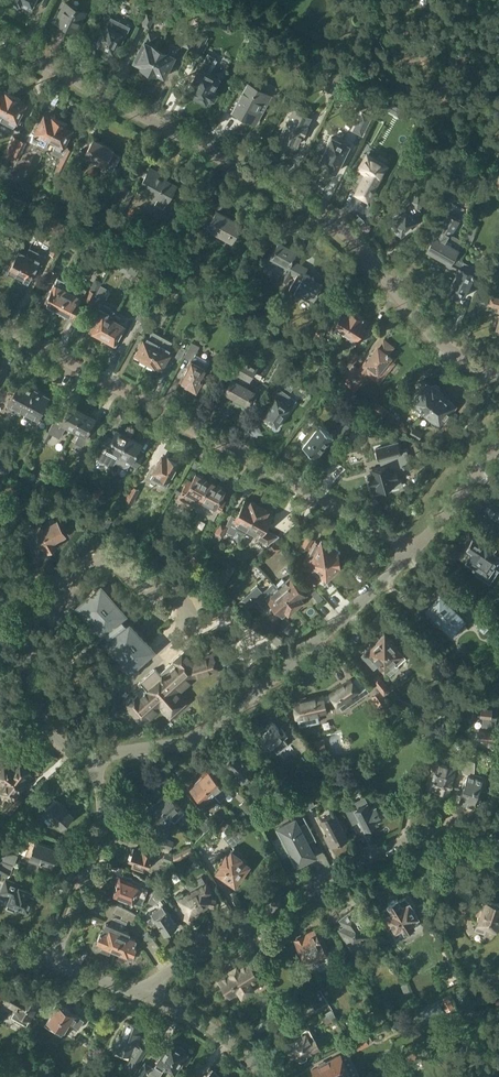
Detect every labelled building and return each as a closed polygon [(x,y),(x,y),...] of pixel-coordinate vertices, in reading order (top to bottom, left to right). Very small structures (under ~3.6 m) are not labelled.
[(66,1),(56,22),(76,32),(86,11),(66,1)] [(111,15),(104,11),(98,21),(106,25),(106,23),(110,16),(111,15)] [(146,14),(141,25),(149,29),(155,18),(146,14)] [(100,44),(112,50),(118,39),(122,41),(129,26),(110,16),(106,23),(108,24),(105,30),(104,29),(101,37),(103,38),(100,44)] [(359,36),(362,24),(354,23),(352,35),(359,36)] [(189,33),(188,33),(182,45),(190,49),(199,32),(192,28),(189,33)] [(135,61),(141,64),(139,67),(148,71),(160,47),(153,43),(157,35),(149,31),(144,39),(145,40),(135,61)] [(201,33),(193,49),(200,53),(208,37),(201,33)] [(148,71),(157,75),(158,73),(164,76),(175,54),(175,55),(179,47),(171,43),(167,51),(160,47),(148,71)] [(188,89),(197,94),(196,96),(206,101),(208,97),(211,99),(213,98),(216,94),(215,91),(212,89),(218,78),(207,72),(213,62),(212,59),(208,57),(205,58),(196,74),(195,74),(190,82),(192,83),(188,89)] [(238,98),(239,99),(232,111),(256,123),(272,94),(247,81),(242,91),(238,98)] [(2,115),(13,95),(5,91),(4,93),(0,91),(0,119),(2,115)] [(2,115),(10,118),(9,121),(15,124),(25,104),(19,101),(20,98),(13,95),(2,115)] [(294,109),(277,143),(286,147),(289,141),(297,145),(302,134),(303,135),(307,127),(306,126),(311,117),(294,109)] [(35,136),(41,139),(42,136),(49,140),(60,120),(52,116),(50,118),(45,115),(34,135),(35,136)] [(52,153),(62,157),(54,173),(61,176),(74,150),(68,147),(69,147),(68,146),(68,145),(65,144),(72,129),(66,126),(67,123),(60,120),(49,140),(57,143),(52,153)] [(20,139),(14,136),(6,154),(12,157),(13,154),(12,154),(20,139)] [(332,136),(320,161),(329,165),(327,168),(336,172),(349,145),(332,136)] [(94,138),(86,152),(81,150),(76,158),(81,161),(85,155),(104,165),(113,149),(94,138)] [(12,154),(13,154),(19,157),(26,142),(20,139),(12,154)] [(420,149),(415,159),(423,164),(429,154),(420,149)] [(114,171),(121,156),(114,152),(106,166),(114,171)] [(366,153),(355,172),(366,178),(357,194),(366,199),(386,164),(388,160),(379,155),(377,159),(366,153)] [(137,191),(156,201),(158,198),(167,203),(171,196),(173,197),(175,192),(173,191),(177,185),(164,179),(165,176),(150,167),(137,191)] [(127,188),(116,208),(123,212),(135,192),(127,188)] [(408,199),(412,203),(390,222),(401,234),(419,219),(417,217),(423,212),(419,208),(428,200),(419,190),(408,199)] [(195,215),(209,222),(206,228),(232,241),(242,223),(216,210),(214,214),(206,210),(211,200),(204,197),(195,215)] [(444,268),(456,274),(460,267),(451,263),(455,256),(460,249),(457,247),(462,239),(452,233),(466,209),(454,202),(427,249),(447,261),(447,262),(444,268)] [(11,221),(7,231),(15,234),(19,224),(11,221)] [(472,243),(478,225),(472,223),(465,241),(472,243)] [(267,259),(285,269),(280,279),(287,283),(288,281),(290,282),(300,263),(292,259),(297,250),(279,241),(272,254),(270,253),(267,259)] [(56,256),(62,245),(56,242),(50,253),(56,256)] [(3,269),(8,271),(8,270),(16,274),(27,253),(19,249),(20,248),(14,246),(10,253),(9,253),(5,260),(7,261),(3,269)] [(16,274),(24,278),(23,279),(28,281),(32,274),(34,274),(37,268),(40,269),(47,256),(37,251),(34,257),(27,253),(16,274)] [(456,274),(448,291),(462,297),(475,270),(476,267),(473,265),(464,261),(459,258),(455,256),(451,263),(460,267),(456,274)] [(292,283),(289,290),(294,292),(310,301),(312,297),(314,298),(322,282),(305,273),(308,268),(300,263),(290,282),(292,283)] [(51,269),(46,279),(52,282),(57,272),(51,269)] [(51,296),(47,304),(59,310),(74,281),(73,281),(74,280),(66,276),(64,280),(58,277),(55,283),(54,283),(52,287),(52,288),(49,294),(51,296)] [(74,281),(59,310),(70,316),(74,308),(77,309),(80,302),(81,302),(88,288),(74,281)] [(101,285),(96,296),(103,300),(108,289),(101,285)] [(91,303),(97,292),(90,289),(85,299),(91,303)] [(490,296),(488,303),(498,306),(498,299),(490,296)] [(90,331),(103,338),(114,317),(117,311),(111,308),(111,306),(102,301),(91,321),(95,323),(90,331)] [(332,326),(337,329),(338,328),(345,332),(357,313),(348,308),(348,309),(343,307),(332,326)] [(148,312),(142,308),(136,318),(142,321),(146,315),(148,312)] [(357,313),(345,332),(351,336),(348,340),(354,343),(367,321),(363,319),(364,317),(357,313)] [(142,321),(143,322),(138,330),(145,334),(153,319),(146,315),(142,321)] [(126,324),(114,317),(103,338),(116,345),(126,325),(125,325),(126,324)] [(273,320),(268,330),(278,335),(283,325),(273,320)] [(251,322),(241,340),(252,346),(262,327),(251,322)] [(317,327),(312,337),(320,341),(325,331),(317,327)] [(140,358),(141,359),(141,360),(147,364),(162,336),(153,330),(149,337),(146,335),(136,354),(140,357),(140,358)] [(156,367),(157,366),(161,368),(172,350),(169,348),(173,341),(162,336),(147,364),(154,367),(154,366),(156,367)] [(346,371),(349,373),(343,380),(354,389),(368,372),(379,381),(393,363),(388,359),(390,357),(387,354),(392,347),(384,340),(359,371),(352,365),(346,371)] [(181,380),(186,382),(186,383),(196,389),(201,379),(202,380),(209,368),(207,367),(211,361),(196,353),(200,346),(192,342),(184,357),(192,361),(189,367),(188,366),(184,374),(185,374),(181,380)] [(181,359),(186,349),(181,346),(175,356),(181,359)] [(348,358),(350,360),(343,369),(346,371),(352,365),(361,354),(355,349),(348,358)] [(233,378),(225,392),(246,403),(247,402),(252,404),(259,392),(254,389),(246,385),(249,380),(250,381),(257,367),(239,357),(232,371),(233,371),(231,376),(233,378)] [(285,373),(278,383),(284,388),(292,378),(285,373)] [(9,397),(6,402),(9,409),(20,415),(23,409),(34,388),(20,380),(10,398),(9,397)] [(431,386),(424,381),(410,400),(426,412),(440,393),(442,391),(432,384),(431,386)] [(38,417),(49,396),(34,388),(23,409),(38,417)] [(268,407),(263,415),(272,422),(273,425),(275,427),(278,427),(280,424),(280,422),(282,419),(292,405),(297,399),(282,388),(280,391),(277,394),(278,395),(271,404),(270,404),(268,407)] [(432,423),(433,424),(435,424),(436,424),(437,424),(438,422),(440,424),(455,404),(440,393),(426,412),(432,417),(432,420),(432,422),(432,423)] [(60,410),(53,423),(48,432),(60,438),(66,426),(73,430),(83,411),(71,404),(66,413),(60,410)] [(381,404),(375,411),(383,418),(389,410),(381,404)] [(393,421),(400,412),(393,408),(387,417),(393,421)] [(73,430),(80,434),(75,443),(86,448),(89,442),(90,442),(96,430),(90,427),(95,418),(83,411),(73,430)] [(362,417),(353,429),(359,434),(368,421),(362,417)] [(333,435),(320,424),(318,426),(313,422),(307,430),(312,434),(303,445),(305,447),(304,447),(310,452),(311,451),(317,456),(323,448),(325,449),(330,443),(328,441),(333,435)] [(410,434),(419,439),(423,432),(413,427),(410,434)] [(107,448),(119,455),(129,436),(117,429),(113,438),(107,435),(100,448),(106,451),(107,448)] [(119,455),(115,462),(125,467),(129,466),(130,464),(136,467),(143,455),(137,452),(142,443),(129,436),(119,455)] [(378,490),(382,489),(383,491),(387,491),(390,489),(390,487),(394,485),(393,480),(399,478),(396,469),(403,467),(403,468),(406,467),(406,466),(412,465),(407,450),(401,452),(399,443),(378,449),(381,458),(386,457),(388,464),(372,468),(373,474),(368,475),(371,486),(376,485),(378,490)] [(163,457),(153,474),(151,478),(167,487),(170,481),(173,476),(171,475),(175,467),(175,468),(178,463),(169,458),(168,460),(163,457)] [(6,475),(11,465),(0,459),(0,472),(6,475)] [(188,479),(182,491),(178,498),(196,508),(211,481),(196,473),(192,481),(188,479)] [(197,509),(203,512),(203,511),(215,517),(225,499),(221,497),(225,489),(211,481),(196,508),(197,509)] [(133,486),(126,499),(133,503),(140,490),(133,486)] [(67,502),(76,507),(79,500),(70,496),(67,502)] [(227,524),(230,525),(228,530),(234,534),(237,529),(244,533),(259,505),(252,501),(251,503),(245,500),(236,517),(232,515),(227,524)] [(256,532),(261,534),(258,540),(268,545),(280,535),(266,527),(272,515),(267,512),(268,510),(259,505),(244,533),(245,533),(246,531),(254,536),(256,532)] [(16,522),(23,534),(34,528),(47,551),(58,545),(56,541),(67,534),(58,518),(44,526),(41,522),(33,527),(27,515),(16,522)] [(220,541),(222,537),(223,537),(228,526),(221,522),(213,538),(220,541)] [(314,539),(308,535),(302,545),(308,548),(314,539)] [(467,544),(467,545),(468,545),(466,548),(471,551),(465,560),(478,569),(476,573),(490,583),(498,570),(498,569),(495,566),(498,561),(498,553),(495,550),(497,547),(485,539),(483,543),(474,537),(472,538),(471,538),(470,538),(469,538),(468,538),(467,539),(467,540),(466,540),(466,541),(466,542),(466,543),(467,544)] [(319,541),(316,540),(305,561),(345,556),(344,549),(341,548),(338,548),(322,539),(321,542),(319,541)] [(151,541),(146,549),(165,561),(170,552),(151,541)] [(275,541),(266,549),(272,556),(281,548),(275,541)] [(194,572),(201,559),(193,555),(186,568),(194,572)] [(345,561),(345,556),(305,561),(321,578),(324,575),(327,578),(341,565),(341,563),(343,563),(345,561)] [(228,563),(219,578),(226,583),(236,568),(228,563)] [(319,581),(311,573),(306,577),(314,585),(319,581)] [(278,585),(278,586),(296,606),(302,600),(301,598),(306,594),(299,586),(290,576),(285,580),(278,585)] [(126,611),(118,603),(123,596),(99,580),(95,588),(97,589),(77,606),(102,633),(103,631),(111,639),(106,644),(130,671),(154,649),(130,622),(128,624),(121,616),(126,611)] [(257,599),(263,606),(270,599),(283,614),(287,610),(289,612),(296,606),(278,586),(278,585),(278,586),(275,582),(263,592),(257,585),(242,598),(249,606),(257,599)] [(431,612),(445,625),(444,626),(455,636),(467,624),(463,620),(468,615),(452,600),(449,603),(444,598),(445,598),(437,591),(423,606),(431,613),(431,612)] [(484,632),(491,625),(481,616),(474,622),(484,632)] [(362,654),(374,668),(379,663),(385,669),(394,661),(397,664),(406,656),(385,633),(374,643),(370,645),(368,647),(367,649),(364,652),(362,654)] [(236,641),(232,635),(226,640),(231,645),(236,641)] [(127,703),(126,704),(144,724),(163,707),(169,713),(184,700),(178,693),(195,678),(220,670),(215,653),(207,656),(207,658),(194,661),(186,653),(182,653),(160,673),(155,668),(138,683),(143,689),(139,693),(133,698),(133,697),(132,697),(131,698),(127,700),(127,703)] [(378,674),(371,680),(384,695),(385,695),(386,695),(391,691),(390,690),(391,689),(378,674)] [(323,694),(293,701),(297,720),(298,719),(300,726),(320,722),(318,715),(327,713),(325,701),(334,699),(338,705),(360,691),(351,678),(330,693),(323,695),(323,694)] [(372,697),(382,711),(390,705),(380,691),(372,697)] [(480,727),(479,738),(498,740),(498,730),(498,729),(496,729),(497,717),(492,716),(493,706),(482,705),(481,716),(483,716),(482,727),(480,727)] [(263,743),(268,749),(272,746),(278,753),(289,744),(283,737),(287,733),(282,727),(280,729),(273,721),(258,733),(265,741),(263,743)] [(293,740),(302,751),(308,746),(299,735),(293,740)] [(314,740),(316,749),(317,749),(318,752),(327,750),(324,738),(314,740)] [(236,771),(239,774),(236,777),(243,783),(249,777),(250,777),(252,775),(250,774),(258,766),(250,757),(247,760),(237,749),(230,756),(231,757),(225,763),(234,773),(236,771)] [(435,761),(429,759),(424,758),(421,769),(431,772),(427,787),(436,790),(448,794),(456,767),(435,760),(435,761)] [(6,765),(1,762),(0,763),(0,778),(6,782),(0,791),(10,799),(3,808),(13,816),(26,798),(18,792),(32,773),(28,770),(29,769),(17,761),(14,759),(10,760),(8,762),(6,765)] [(463,770),(468,774),(459,802),(474,806),(474,804),(481,804),(481,790),(479,789),(483,778),(475,775),(475,761),(469,759),(463,770)] [(199,778),(214,794),(219,790),(223,794),(231,787),(226,781),(222,784),(208,770),(199,778)] [(190,786),(204,801),(200,804),(206,810),(214,803),(209,798),(214,794),(199,778),(190,786)] [(295,795),(303,811),(315,805),(307,789),(295,795)] [(157,802),(171,817),(175,821),(185,812),(167,792),(157,802)] [(40,814),(43,811),(44,810),(61,827),(73,814),(55,797),(51,801),(44,795),(32,807),(40,814)] [(382,815),(377,804),(371,807),(365,795),(353,801),(353,800),(344,805),(352,821),(359,817),(365,828),(368,827),(368,829),(377,825),(376,823),(378,822),(377,819),(378,819),(378,817),(382,815)] [(255,808),(246,798),(240,804),(249,814),(255,808)] [(160,850),(165,852),(166,851),(169,853),(170,848),(172,849),(174,841),(168,839),(171,829),(168,825),(166,822),(171,817),(157,802),(146,812),(151,816),(146,821),(151,826),(156,822),(163,829),(158,844),(162,845),(160,850)] [(263,808),(255,812),(259,821),(267,817),(263,808)] [(320,818),(327,832),(325,834),(331,845),(347,837),(334,811),(320,818)] [(315,838),(316,840),(317,839),(304,815),(303,816),(306,821),(299,825),(296,819),(295,820),(294,818),(279,826),(280,826),(298,860),(313,852),(308,842),(315,838)] [(211,827),(201,816),(195,821),(206,832),(211,827)] [(236,833),(229,825),(220,833),(232,846),(245,835),(240,830),(236,833)] [(31,839),(25,855),(52,865),(58,849),(31,839)] [(195,851),(192,845),(174,855),(173,862),(182,858),(184,857),(185,856),(188,855),(195,851)] [(218,871),(227,877),(225,879),(232,884),(234,882),(235,883),(249,864),(247,863),(246,861),(243,858),(241,859),(240,858),(243,853),(235,847),(228,855),(227,854),(221,863),(222,864),(218,871)] [(14,865),(14,863),(15,863),(18,854),(0,848),(0,860),(14,865)] [(149,867),(151,860),(156,862),(160,852),(152,849),(151,852),(142,848),(141,851),(134,849),(132,853),(130,853),(129,855),(131,857),(130,860),(134,862),(132,868),(144,873),(146,866),(149,867)] [(166,851),(165,852),(163,860),(171,862),(173,855),(169,853),(166,851)] [(8,877),(13,869),(12,869),(14,865),(0,860),(0,872),(8,877)] [(205,881),(202,876),(188,884),(191,890),(190,891),(201,909),(210,904),(215,905),(217,898),(212,897),(209,892),(212,891),(206,881),(205,881)] [(121,878),(115,895),(142,905),(148,889),(121,878)] [(7,881),(3,893),(11,896),(7,907),(16,911),(18,905),(28,909),(33,896),(30,894),(31,891),(7,881)] [(170,891),(163,881),(157,885),(164,895),(170,891)] [(155,903),(158,908),(150,912),(165,934),(178,925),(161,899),(165,897),(157,885),(149,901),(154,904),(155,903)] [(441,901),(450,903),(454,888),(445,886),(441,901)] [(177,895),(187,911),(185,917),(192,919),(194,914),(201,909),(190,891),(184,894),(182,892),(177,895)] [(414,924),(412,920),(418,916),(415,910),(416,910),(410,900),(409,901),(406,895),(399,899),(398,897),(388,903),(389,905),(383,909),(387,916),(385,918),(392,930),(394,928),(396,930),(402,926),(404,930),(414,924)] [(476,926),(475,930),(485,933),(487,928),(497,931),(498,924),(498,903),(485,898),(482,906),(479,905),(476,914),(479,914),(476,924),(478,925),(478,926),(476,926)] [(93,945),(102,949),(103,947),(110,950),(111,947),(115,949),(131,911),(118,905),(115,911),(122,915),(120,919),(116,917),(114,918),(111,925),(106,923),(103,931),(102,931),(98,941),(96,940),(93,945)] [(345,937),(346,936),(351,944),(369,933),(353,907),(341,914),(346,923),(340,926),(342,929),(340,930),(345,937)] [(121,952),(127,955),(126,957),(133,959),(135,954),(133,954),(136,946),(133,945),(136,939),(128,936),(129,932),(124,930),(128,918),(133,920),(136,914),(131,911),(115,949),(121,951),(121,952)] [(321,941),(314,929),(296,938),(310,966),(326,958),(323,954),(330,950),(324,939),(321,941)] [(143,934),(149,943),(154,939),(148,930),(143,934)] [(220,982),(224,989),(226,988),(232,996),(240,990),(243,995),(254,989),(251,984),(259,978),(257,975),(259,974),(255,966),(252,968),(249,962),(238,968),(237,966),(230,970),(231,973),(221,979),(222,981),(220,982)] [(410,980),(404,983),(408,992),(414,989),(410,980)] [(27,1025),(30,1019),(31,1020),(42,1002),(24,992),(23,994),(11,988),(4,1001),(14,1007),(13,1009),(14,1010),(11,1016),(27,1025)] [(431,1004),(419,1010),(424,1019),(446,1008),(453,1004),(448,995),(431,1004)] [(47,1020),(57,1026),(54,1030),(62,1035),(70,1022),(79,1028),(85,1019),(70,1010),(71,1008),(64,1004),(63,1006),(58,1002),(56,1005),(54,1009),(53,1009),(51,1013),(49,1017),(48,1017),(47,1020)] [(115,1044),(113,1049),(131,1055),(133,1057),(132,1059),(138,1062),(139,1063),(147,1050),(136,1043),(136,1042),(137,1042),(140,1034),(139,1034),(142,1026),(127,1021),(122,1035),(119,1034),(115,1044)] [(358,1022),(346,1028),(353,1040),(364,1034),(358,1022)] [(292,1051),(294,1050),(300,1060),(302,1061),(307,1058),(308,1056),(307,1054),(309,1053),(310,1054),(313,1052),(313,1051),(315,1049),(319,1047),(310,1028),(307,1027),(303,1030),(302,1032),(303,1035),(288,1042),(287,1045),(290,1050),(292,1051)] [(365,1036),(354,1042),(358,1050),(369,1044),(365,1036)] [(142,1076),(145,1076),(146,1076),(148,1076),(160,1076),(162,1075),(160,1074),(166,1065),(174,1071),(181,1060),(184,1062),(189,1053),(170,1041),(154,1067),(145,1062),(137,1074),(142,1076)] [(422,1048),(403,1058),(408,1067),(427,1057),(422,1048)] [(20,1054),(15,1062),(30,1072),(36,1064),(20,1054)] [(314,1069),(318,1076),(343,1076),(342,1075),(350,1071),(342,1054),(314,1069)] [(213,1069),(205,1076),(221,1076),(213,1069)]
